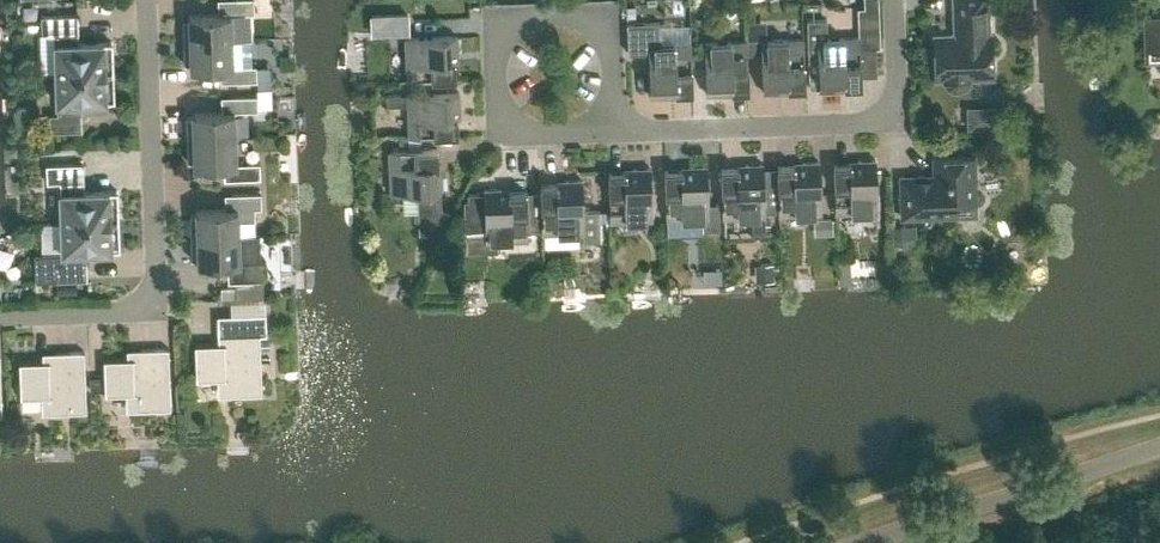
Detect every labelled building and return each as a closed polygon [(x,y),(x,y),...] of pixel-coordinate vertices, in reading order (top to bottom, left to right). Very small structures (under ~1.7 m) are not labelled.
[(183,19),(183,41),(232,39),(231,19),(232,19),(232,13),(254,12),(254,0),(224,0),(225,13),(188,14),(188,18),(183,19)] [(954,30),(951,34),(933,34),(935,78),(943,77),(943,80),(944,80),(947,85),(953,88),(960,88),(965,84),(968,79),(969,79),(970,76),(992,75),(991,32),(988,33),(987,0),(953,0),(954,30)] [(636,4),(626,4),(627,16),(636,16),(636,4)] [(113,70),(112,41),(79,42),(78,13),(40,15),(41,32),(54,32),(55,43),(54,43),(55,72),(113,70)] [(407,13),(372,14),(372,32),(408,31),(407,13)] [(1146,18),(1148,60),(1159,59),(1159,17),(1146,18)] [(861,85),(859,36),(827,37),(826,18),(807,19),(809,87),(819,86),(819,89),(836,89),(836,86),(861,85)] [(667,92),(692,91),(690,42),(661,43),(660,21),(647,21),(627,22),(628,52),(648,51),(650,95),(667,94),(667,92)] [(405,36),(406,78),(455,77),(454,52),(457,52),(456,35),(405,36)] [(780,88),(805,87),(803,38),(761,40),(763,91),(780,91),(780,88)] [(183,41),(184,63),(190,63),(190,67),(227,66),(227,81),(256,80),(256,64),(252,65),(251,39),(232,39),(183,41)] [(724,90),(748,89),(746,40),(704,42),(706,93),(724,93),(724,90)] [(81,101),(114,100),(113,70),(55,72),(56,102),(57,102),(57,113),(49,113),(49,131),(82,130),(81,101)] [(408,103),(409,135),(457,133),(456,109),(459,108),(459,91),(387,94),(387,104),(408,103)] [(192,116),(186,116),(187,138),(235,137),(235,116),(236,116),(235,111),(258,110),(257,94),(228,95),(228,110),(192,112),(192,116)] [(992,125),(1007,125),(1006,114),(992,114),(992,125)] [(187,138),(188,161),(194,160),(194,165),(230,164),(231,178),(260,177),(259,162),(237,163),(237,157),(236,157),(235,137),(187,138)] [(437,148),(389,150),(390,192),(426,191),(426,209),(418,209),(419,232),(440,231),(449,211),(441,208),(440,190),(442,190),(441,173),(438,173),(437,148)] [(900,176),(901,216),(955,214),(954,202),(975,202),(974,156),(933,157),(934,175),(900,176)] [(858,162),(833,163),(835,211),(877,210),(875,159),(858,159),(858,162)] [(777,165),(779,214),(821,212),(819,161),(802,161),(802,164),(777,165)] [(119,219),(118,190),(84,191),(83,162),(46,163),(46,181),(60,181),(60,192),(61,221),(119,219)] [(745,166),(721,167),(722,216),(752,214),(753,235),(765,234),(763,163),(745,163),(745,166)] [(689,168),(664,169),(666,218),(702,216),(702,229),(720,229),(719,203),(708,203),(706,165),(689,165),(689,168)] [(633,170),(608,171),(610,220),(652,218),(650,167),(632,167),(633,170)] [(564,182),(540,183),(542,232),(582,230),(583,240),(601,239),(600,209),(583,210),(582,179),(564,179),(564,182)] [(501,191),(501,188),(484,189),(484,191),(468,192),(468,199),(464,199),(465,234),(485,233),(486,240),(528,238),(526,190),(501,191)] [(196,213),(190,214),(190,236),(239,234),(238,220),(255,220),(255,207),(261,207),(260,192),(231,193),(232,208),(195,209),(196,213)] [(832,233),(832,218),(815,218),(816,234),(832,233)] [(86,250),(120,249),(119,219),(61,221),(62,251),(62,262),(54,262),(55,280),(87,278),(86,250)] [(917,242),(916,224),(895,225),(896,243),(917,242)] [(190,236),(191,258),(197,258),(197,262),(234,261),(235,281),(264,280),(263,259),(260,260),(259,233),(239,234),(190,236)] [(775,281),(775,267),(759,267),(760,282),(775,281)] [(235,296),(235,287),(217,288),(218,297),(235,296)] [(239,295),(239,308),(265,308),(265,295),(239,295)] [(195,343),(196,378),(224,377),(224,394),(259,393),(262,393),(260,334),(266,334),(265,313),(262,313),(231,314),(232,342),(195,343)] [(105,393),(132,392),(133,409),(167,408),(171,408),(168,347),(165,347),(140,348),(141,356),(103,357),(105,393)] [(19,361),(20,396),(48,395),(49,412),(83,411),(86,411),(84,350),(81,350),(56,351),(56,359),(19,361)] [(89,375),(89,390),(104,390),(103,375),(89,375)]
